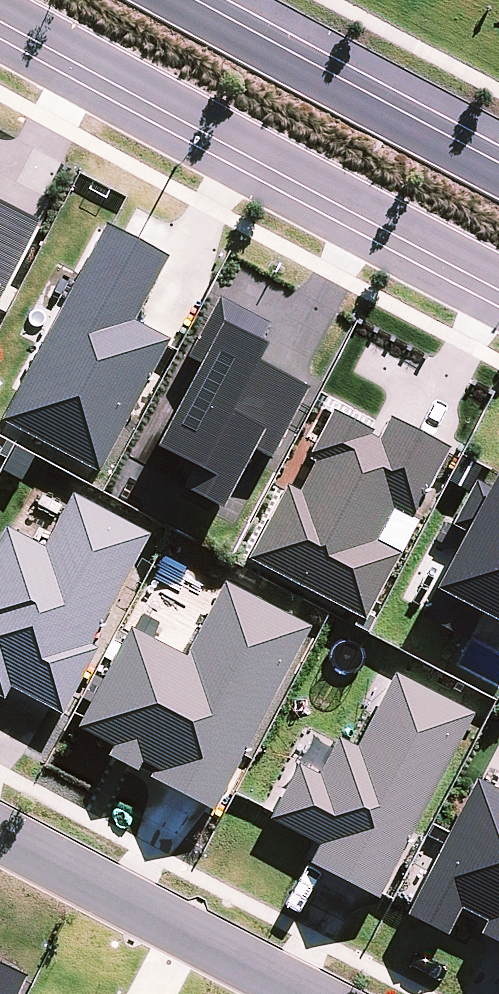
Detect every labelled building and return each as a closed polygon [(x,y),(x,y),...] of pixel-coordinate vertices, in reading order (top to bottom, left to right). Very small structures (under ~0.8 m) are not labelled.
[(39,227),(0,207),(0,303),(39,227)] [(110,231),(105,229),(2,421),(98,474),(167,350),(170,345),(134,326),(169,261),(110,231)] [(186,363),(201,370),(155,456),(193,476),(191,480),(180,499),(220,520),(230,501),(254,457),(269,465),(308,392),(261,367),(265,359),(256,354),(269,330),(218,303),(205,327),(186,363)] [(299,495),(287,488),(248,561),(364,623),(399,557),(373,543),(391,511),(413,522),(450,453),(390,421),(378,443),(371,439),(373,436),(332,414),(307,460),(315,465),(299,495)] [(479,622),(498,632),(498,476),(498,475),(497,476),(489,491),(475,484),(451,529),(465,536),(432,596),(419,620),(467,645),(479,622)] [(98,651),(90,648),(149,537),(72,497),(44,551),(5,529),(0,538),(0,700),(3,702),(10,690),(62,716),(98,651)] [(373,543),(399,557),(416,524),(413,522),(391,511),(373,543)] [(214,813),(309,630),(224,586),(198,636),(186,660),(149,641),(129,631),(82,721),(76,731),(112,750),(107,760),(135,774),(140,765),(154,772),(150,780),(214,813)] [(149,641),(186,660),(198,636),(161,617),(149,641)] [(378,903),(474,717),(394,675),(356,749),(337,740),(318,778),(297,768),(274,815),(270,822),(319,848),(308,867),(378,903)] [(475,782),(407,918),(445,939),(461,912),(486,925),(480,937),(498,948),(498,794),(475,782)] [(26,979),(0,967),(0,993),(18,993),(26,979)]
